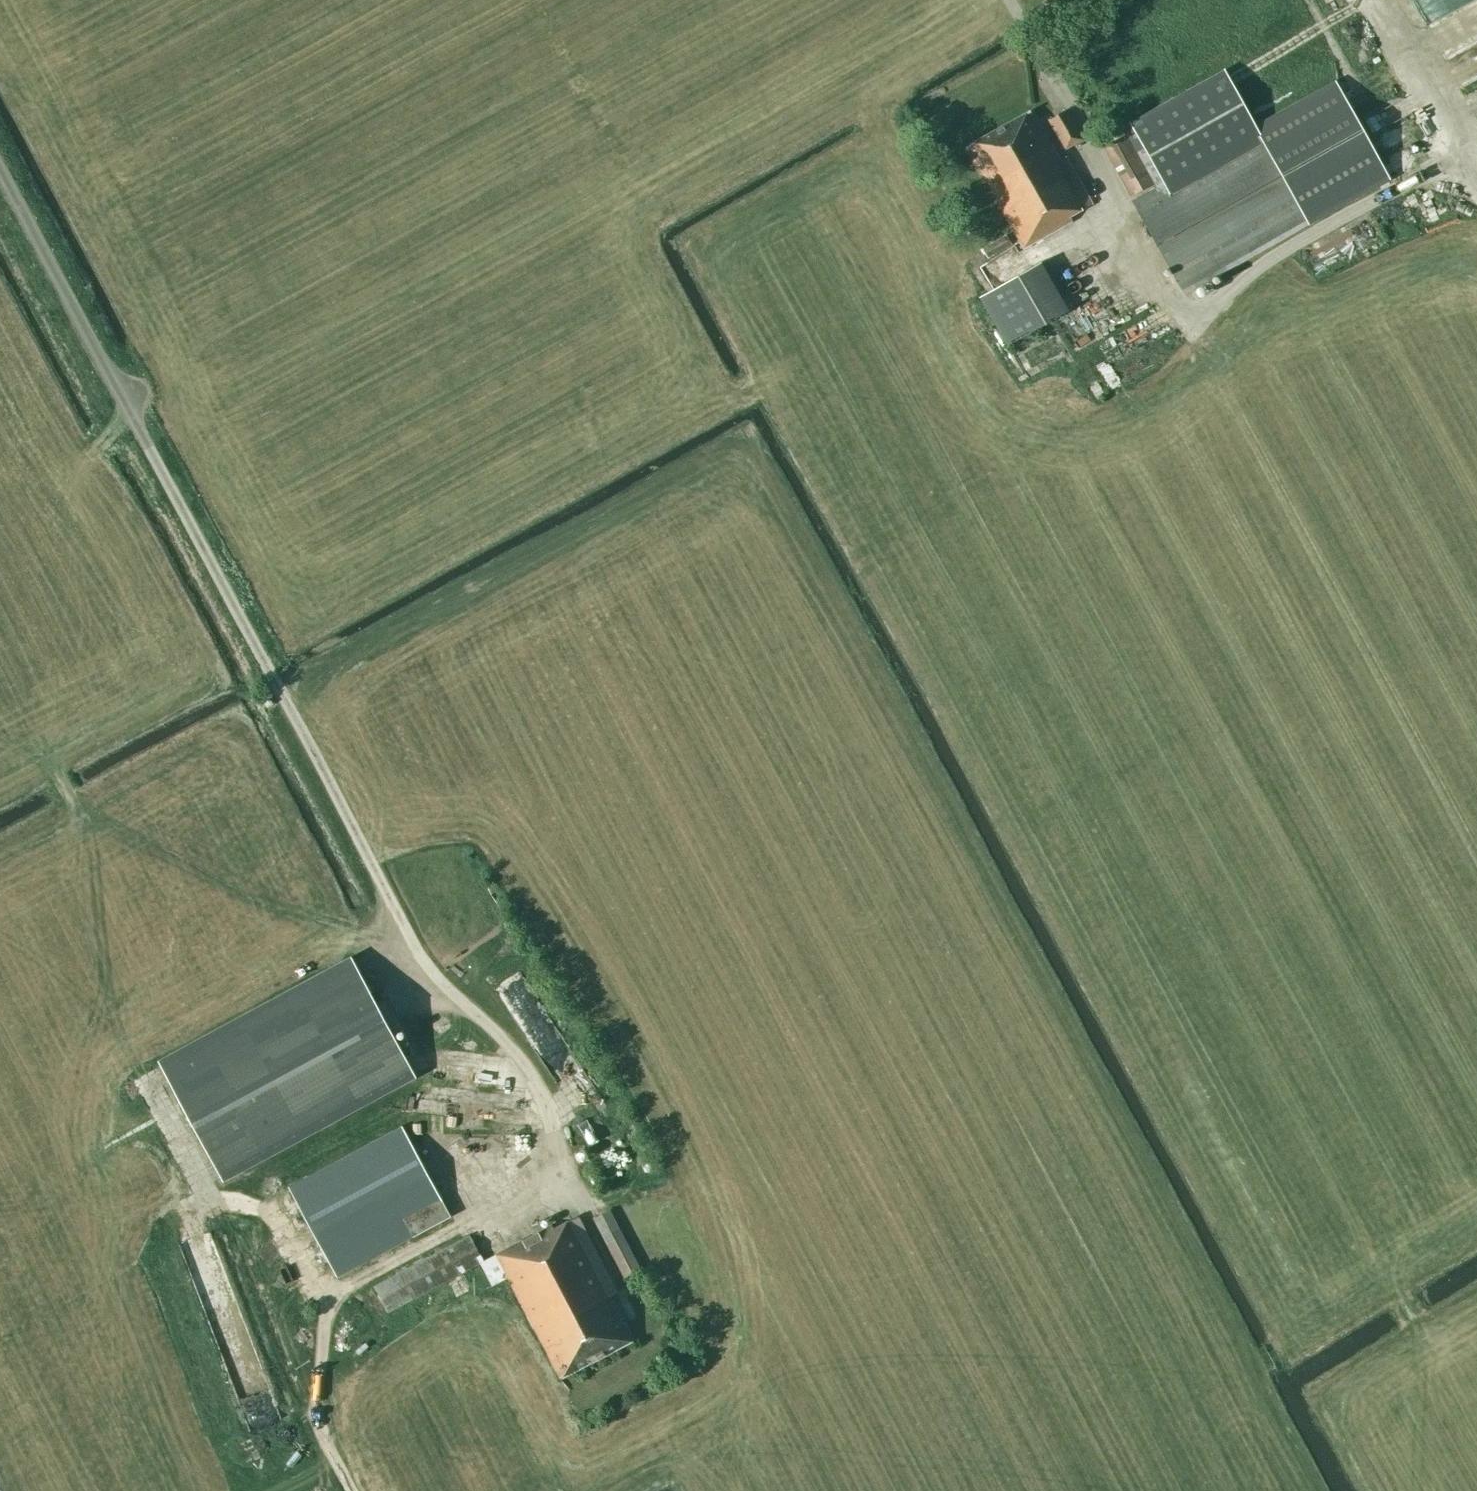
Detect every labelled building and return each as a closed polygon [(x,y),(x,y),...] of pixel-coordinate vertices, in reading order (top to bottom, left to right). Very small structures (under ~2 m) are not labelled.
[(1450,20),(1476,7),(1476,0),(1440,0),(1450,20)] [(1253,125),(1222,70),(1129,121),(1130,124),(1124,127),(1157,186),(1134,200),(1184,290),(1307,222),(1308,225),(1390,179),(1335,80),(1253,125)] [(1071,215),(1092,204),(1067,155),(1061,159),(1048,136),(1056,131),(1066,149),(1083,139),(1066,109),(1049,119),(1052,124),(1044,128),(1033,107),(964,145),(975,163),(977,161),(1024,248),(1074,222),(1071,215)] [(1131,195),(1154,182),(1127,132),(1103,145),(1131,195)] [(988,258),(1011,244),(1006,234),(982,248),(988,258)] [(1041,263),(980,296),(1007,344),(1011,342),(1013,345),(1070,314),(1041,263)] [(227,1185),(418,1079),(351,958),(160,1062),(227,1185)] [(520,973),(500,985),(567,1095),(587,1083),(520,973)] [(450,1216),(449,1215),(401,1126),(288,1186),(337,1276),(450,1216)] [(625,1238),(610,1208),(593,1217),(624,1277),(640,1268),(625,1238)] [(558,1379),(635,1340),(625,1321),(621,1323),(619,1318),(623,1316),(611,1296),(618,1293),(577,1216),(553,1228),(551,1224),(495,1254),(483,1260),(469,1235),(374,1286),(388,1312),(478,1263),(489,1288),(506,1278),(558,1379)]
